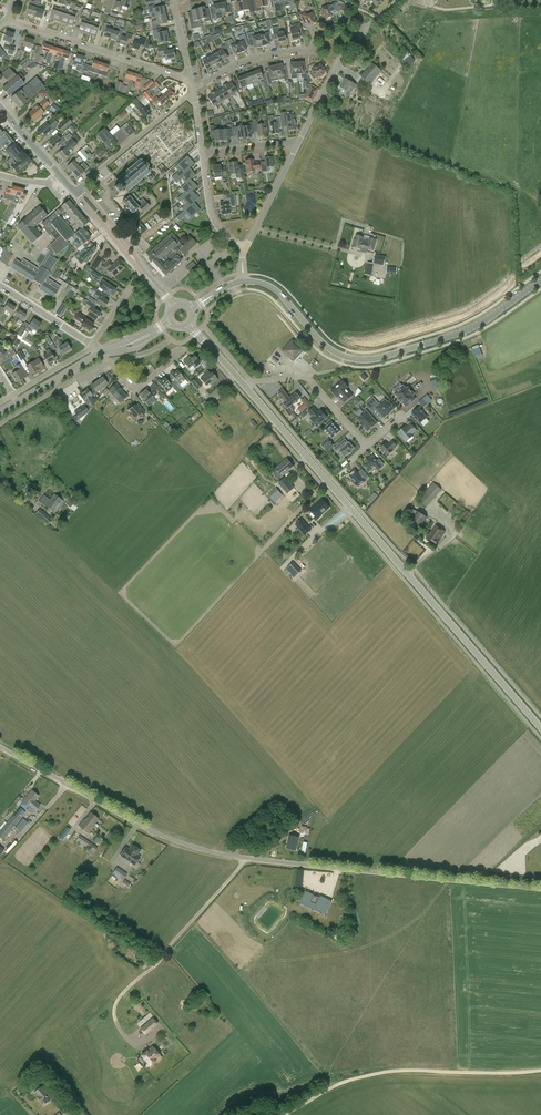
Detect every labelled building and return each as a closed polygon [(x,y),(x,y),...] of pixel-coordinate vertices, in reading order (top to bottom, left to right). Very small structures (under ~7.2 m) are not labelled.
[(104,0),(102,6),(111,9),(114,0),(104,0)] [(131,0),(121,0),(120,2),(116,1),(114,9),(120,11),(122,6),(129,8),(131,0)] [(237,12),(243,11),(241,1),(237,2),(237,0),(231,1),(234,16),(238,15),(237,12)] [(241,1),(243,11),(249,10),(249,13),(253,12),(251,0),(244,0),(245,1),(241,1)] [(262,7),(260,0),(251,0),(253,12),(262,10),(262,7)] [(262,7),(268,6),(268,9),(272,8),(271,0),(260,0),(262,7)] [(281,7),(285,6),(284,0),(277,0),(278,4),(274,4),(275,12),(282,11),(281,7)] [(285,6),(289,5),(289,6),(290,6),(291,9),(296,8),(295,0),(294,0),(291,1),(290,0),(284,0),(285,6)] [(339,1),(336,5),(337,11),(345,10),(343,3),(339,1)] [(228,5),(225,6),(224,3),(219,4),(221,15),(224,15),(225,13),(230,12),(228,5)] [(337,11),(336,5),(336,3),(328,6),(321,8),(322,10),(320,10),(323,18),(325,17),(325,19),(332,16),(332,15),(336,13),(336,12),(337,11)] [(30,5),(29,6),(29,5),(26,14),(34,16),(36,8),(33,7),(33,6),(33,5),(33,4),(31,4),(30,4),(30,5)] [(37,8),(36,8),(34,16),(41,19),(44,10),(40,9),(41,5),(38,4),(37,8)] [(217,18),(221,17),(221,15),(219,4),(212,5),(213,8),(210,9),(211,16),(216,15),(217,18)] [(155,12),(156,17),(165,15),(164,6),(155,8),(154,5),(148,6),(149,14),(155,12)] [(49,19),(61,23),(65,9),(62,8),(61,9),(53,7),(49,19)] [(204,7),(198,9),(200,20),(200,19),(203,19),(204,21),(207,21),(207,22),(210,21),(209,14),(206,14),(204,7)] [(69,10),(65,9),(61,23),(67,24),(70,12),(68,12),(69,10)] [(191,11),(193,18),(190,18),(191,26),(195,25),(194,24),(197,23),(197,21),(200,20),(198,9),(197,9),(191,11)] [(73,13),(70,12),(67,24),(72,26),(77,13),(73,11),(73,13)] [(308,22),(309,26),(316,22),(314,18),(315,18),(313,12),(306,16),(305,13),(300,15),(305,24),(308,22)] [(167,23),(165,15),(156,17),(157,21),(151,22),(153,29),(159,28),(159,25),(167,23)] [(78,31),(84,33),(88,21),(85,20),(86,19),(82,17),(78,31)] [(266,21),(268,28),(272,26),(272,25),(278,23),(277,18),(266,21)] [(84,33),(89,35),(94,21),(91,20),(90,22),(88,21),(84,33)] [(97,22),(94,21),(89,35),(95,37),(99,25),(96,24),(97,22)] [(103,37),(109,39),(112,30),(109,29),(110,25),(104,23),(101,32),(104,33),(103,37)] [(290,30),(292,41),(300,39),(298,31),(301,31),(300,24),(294,25),(295,29),(290,30)] [(114,26),(113,30),(112,30),(109,39),(116,41),(117,37),(120,38),(123,29),(114,26)] [(209,31),(211,36),(222,32),(220,27),(209,31)] [(283,42),(284,41),(286,41),(284,31),(279,32),(278,27),(272,28),(273,34),(276,34),(278,42),(280,42),(281,43),(283,42)] [(264,34),(259,35),(262,46),(270,44),(268,36),(272,35),(270,28),(263,29),(264,34)] [(159,43),(168,41),(167,31),(161,33),(160,29),(153,30),(154,38),(158,37),(159,43)] [(13,55),(15,48),(10,46),(11,42),(11,43),(14,34),(6,31),(3,40),(7,41),(6,44),(5,44),(4,48),(9,50),(8,53),(13,55)] [(254,48),(262,46),(259,35),(254,36),(253,32),(246,33),(248,40),(252,39),(254,48)] [(130,42),(132,35),(127,33),(125,38),(121,36),(119,44),(125,46),(127,41),(130,42)] [(209,35),(204,37),(206,43),(222,37),(220,33),(210,37),(209,35)] [(240,42),(237,43),(240,53),(246,50),(245,47),(244,44),(248,42),(245,34),(238,37),(240,42)] [(148,48),(146,40),(146,39),(140,37),(138,42),(134,40),(131,48),(138,51),(140,46),(143,47),(148,48)] [(31,48),(34,41),(25,38),(23,45),(21,45),(20,51),(24,52),(25,46),(31,48)] [(234,55),(240,53),(237,43),(234,45),(231,39),(224,42),(225,44),(228,50),(231,49),(234,55)] [(43,59),(46,61),(51,46),(45,44),(42,51),(45,52),(44,57),(39,56),(37,63),(41,64),(43,59)] [(222,49),(217,51),(222,60),(227,57),(224,52),(228,50),(225,44),(221,47),(222,49)] [(35,63),(41,47),(37,45),(34,53),(32,52),(29,61),(25,59),(21,63),(19,61),(18,62),(24,69),(32,62),(35,63)] [(57,48),(51,46),(46,61),(46,63),(45,65),(48,66),(49,64),(52,54),(55,55),(57,48)] [(164,54),(165,57),(163,57),(162,59),(163,63),(164,64),(171,62),(171,59),(175,58),(173,49),(167,51),(166,47),(158,49),(159,55),(164,54)] [(58,70),(59,68),(64,51),(57,48),(55,55),(58,56),(57,60),(56,59),(53,68),(58,70)] [(403,67),(404,69),(415,61),(411,55),(407,50),(404,52),(399,55),(403,60),(400,62),(403,67)] [(62,63),(63,60),(64,58),(68,59),(71,53),(64,51),(59,68),(61,68),(63,64),(62,63)] [(205,54),(206,57),(209,62),(211,66),(217,63),(212,54),(210,51),(205,54)] [(217,51),(212,54),(217,63),(222,60),(217,51)] [(79,67),(78,70),(76,76),(77,76),(76,78),(80,79),(81,77),(83,72),(82,72),(83,69),(85,64),(82,63),(84,57),(76,55),(75,60),(73,59),(71,65),(73,66),(77,67),(79,67)] [(206,69),(211,66),(209,62),(206,57),(200,60),(202,68),(205,67),(206,69)] [(88,71),(98,74),(101,63),(94,61),(92,67),(88,65),(85,64),(83,69),(84,69),(83,71),(87,72),(88,71)] [(107,77),(107,76),(108,72),(107,72),(109,66),(101,63),(98,74),(107,77)] [(370,84),(382,71),(372,63),(364,72),(361,69),(357,73),(370,84)] [(320,64),(318,66),(317,65),(313,68),(313,69),(311,71),(316,78),(319,76),(319,77),(324,74),(323,73),(325,71),(320,64)] [(281,65),(275,66),(278,80),(284,79),(284,82),(288,81),(286,70),(282,71),(281,65)] [(271,81),(278,80),(275,66),(268,67),(268,69),(269,74),(266,75),(267,80),(268,85),(272,84),(271,81)] [(16,76),(9,68),(0,76),(0,80),(3,77),(8,82),(16,76)] [(260,70),(254,72),(258,81),(260,81),(261,83),(262,82),(265,90),(270,89),(268,85),(267,80),(264,81),(261,74),(260,70)] [(129,79),(133,80),(135,74),(127,71),(123,83),(128,84),(129,79)] [(21,80),(26,76),(22,72),(21,73),(20,74),(2,89),(8,96),(24,83),(21,80)] [(254,72),(248,74),(252,84),(258,81),(254,72)] [(137,89),(137,87),(139,88),(142,76),(135,74),(133,80),(136,81),(135,84),(133,84),(131,88),(137,89)] [(248,74),(243,76),(246,86),(252,84),(248,74)] [(241,88),(246,86),(243,76),(237,78),(238,81),(234,83),(238,90),(241,89),(241,88)] [(27,102),(44,87),(36,77),(19,92),(18,92),(11,99),(19,108),(27,102)] [(354,88),(356,85),(352,83),(345,79),(340,87),(348,91),(350,86),(354,88)] [(146,90),(154,83),(151,80),(143,87),(146,90)] [(123,83),(117,81),(115,90),(121,92),(121,91),(125,92),(127,87),(123,85),(123,83)] [(227,83),(225,85),(231,95),(235,93),(238,97),(240,95),(231,82),(228,84),(227,83)] [(168,90),(163,94),(167,100),(174,94),(171,91),(174,89),(171,85),(167,89),(168,90)] [(227,98),(231,95),(225,85),(222,86),(223,87),(219,89),(228,103),(230,102),(227,98)] [(318,90),(310,86),(304,98),(311,102),(318,90)] [(230,107),(228,103),(219,89),(216,92),(215,91),(213,92),(219,103),(223,100),(228,108),(230,107)] [(147,90),(143,94),(148,100),(149,101),(153,97),(150,94),(147,90)] [(210,100),(216,111),(218,109),(216,105),(219,103),(213,92),(210,93),(211,95),(207,97),(210,100)] [(47,98),(45,99),(38,106),(37,104),(33,108),(34,109),(28,114),(34,121),(44,113),(42,111),(49,104),(47,102),(51,98),(52,99),(54,97),(50,93),(45,97),(47,98)] [(144,106),(141,103),(146,98),(142,94),(137,98),(137,99),(129,105),(132,109),(135,106),(139,111),(145,118),(150,114),(144,106)] [(161,105),(167,100),(163,94),(158,98),(157,97),(153,101),(156,104),(159,102),(161,105)] [(52,111),(56,114),(60,108),(53,103),(49,109),(52,111)] [(129,106),(125,109),(128,114),(133,110),(129,106)] [(118,115),(121,119),(127,113),(124,110),(118,115)] [(282,127),(287,126),(287,130),(296,129),(294,115),(286,116),(286,112),(280,113),(282,127)] [(280,117),(274,118),(274,115),(267,116),(268,121),(269,121),(270,123),(271,134),(279,133),(278,128),(281,128),(280,117)] [(52,130),(58,125),(57,123),(57,122),(57,121),(57,120),(56,119),(55,118),(54,118),(52,119),(47,124),(46,123),(43,126),(37,131),(43,139),(52,130)] [(61,132),(61,133),(73,123),(68,118),(57,128),(61,132)] [(233,136),(236,135),(237,138),(244,138),(242,126),(239,127),(239,124),(236,125),(235,122),(231,123),(233,136)] [(254,132),(253,122),(246,123),(246,126),(246,127),(243,127),(243,126),(242,126),(244,138),(251,137),(251,133),(254,133),(254,132)] [(264,124),(258,125),(257,122),(253,122),(254,132),(258,131),(258,136),(266,135),(264,124)] [(226,141),(230,140),(229,137),(232,136),(231,124),(226,125),(226,126),(224,127),(224,130),(221,130),(221,129),(221,130),(222,141),(223,141),(223,142),(224,142),(226,142),(226,141)] [(124,130),(129,136),(134,132),(129,125),(124,130)] [(219,142),(219,141),(222,141),(221,130),(217,130),(216,126),(214,127),(213,125),(209,126),(211,139),(215,138),(215,142),(216,141),(216,142),(217,143),(219,142)] [(97,134),(104,142),(119,129),(116,126),(108,133),(106,131),(107,130),(105,127),(97,134)] [(11,157),(7,161),(11,166),(17,173),(31,162),(24,154),(23,155),(21,154),(0,129),(0,145),(11,157)] [(127,138),(119,129),(104,142),(110,149),(116,144),(118,146),(127,138)] [(53,148),(61,140),(57,135),(49,143),(53,148)] [(72,139),(66,144),(62,147),(63,149),(58,154),(63,159),(73,151),(71,150),(77,145),(76,143),(80,140),(76,135),(72,139)] [(80,157),(80,158),(79,157),(67,167),(68,167),(67,168),(69,170),(70,170),(72,172),(79,166),(77,164),(82,160),(81,160),(82,159),(85,162),(92,155),(90,152),(87,154),(85,151),(88,148),(86,145),(77,153),(80,157)] [(95,154),(99,158),(105,153),(101,148),(95,154)] [(269,171),(269,167),(273,167),(272,157),(265,158),(266,172),(269,171)] [(128,192),(129,194),(130,192),(129,190),(132,188),(132,189),(133,188),(132,187),(136,184),(137,185),(137,184),(141,181),(142,181),(141,180),(145,177),(146,178),(146,177),(149,181),(149,182),(150,182),(150,181),(154,178),(155,178),(155,177),(154,177),(155,175),(153,172),(151,174),(151,173),(150,172),(151,170),(151,171),(151,170),(150,170),(149,169),(150,168),(149,168),(149,169),(147,168),(148,166),(149,166),(149,165),(148,165),(146,163),(146,162),(145,161),(145,162),(142,163),(142,162),(143,162),(143,161),(141,160),(142,159),(141,159),(139,160),(138,159),(138,160),(137,159),(136,159),(134,162),(135,163),(134,162),(133,163),(134,164),(130,167),(130,166),(129,167),(129,168),(126,171),(125,170),(124,171),(125,172),(121,175),(121,174),(120,174),(121,175),(117,179),(116,179),(116,180),(117,180),(119,182),(118,183),(119,184),(115,187),(114,186),(114,187),(114,188),(114,189),(115,188),(118,192),(118,193),(119,193),(120,193),(120,192),(121,191),(122,192),(123,192),(124,191),(125,190),(124,189),(127,192),(127,193),(128,192)] [(179,172),(174,176),(177,179),(186,171),(191,166),(187,161),(187,162),(184,159),(175,167),(179,172)] [(254,170),(259,169),(258,162),(253,163),(253,159),(245,161),(247,172),(254,171),(254,170)] [(79,166),(72,172),(74,174),(73,175),(76,178),(77,177),(77,178),(84,172),(84,171),(88,168),(84,162),(79,166)] [(230,174),(236,173),(236,178),(241,177),(241,180),(244,179),(243,168),(238,169),(237,162),(229,163),(230,174)] [(214,178),(221,177),(222,183),(227,183),(226,176),(225,167),(222,168),(222,167),(220,167),(220,164),(218,164),(218,166),(212,166),(214,178)] [(99,174),(103,178),(109,172),(105,168),(99,174)] [(177,179),(172,183),(174,186),(179,182),(183,186),(187,182),(188,183),(192,178),(190,175),(186,171),(177,179)] [(182,195),(177,199),(180,202),(189,194),(194,190),(190,185),(188,183),(187,182),(183,186),(178,190),(182,195)] [(11,197),(15,198),(18,188),(12,186),(11,190),(7,189),(5,195),(11,197)] [(18,204),(19,199),(25,201),(27,194),(23,193),(24,189),(18,188),(15,198),(14,203),(18,204)] [(256,202),(254,194),(248,195),(247,191),(241,192),(241,196),(246,195),(247,203),(244,209),(244,211),(244,213),(246,214),(248,215),(249,214),(251,213),(255,205),(255,203),(256,202)] [(132,194),(131,193),(130,192),(129,194),(127,195),(129,196),(122,202),(126,207),(125,207),(128,210),(128,209),(132,214),(139,208),(142,212),(149,206),(143,198),(140,201),(133,192),(132,194)] [(184,207),(179,211),(181,214),(191,205),(196,201),(192,196),(191,197),(189,194),(180,202),(184,207)] [(224,202),(220,203),(221,214),(225,214),(225,215),(230,214),(229,213),(231,213),(230,207),(236,206),(234,194),(224,196),(223,196),(224,202)] [(65,203),(53,214),(42,224),(45,228),(43,229),(50,236),(51,235),(56,241),(47,249),(49,251),(38,268),(23,259),(21,263),(16,260),(11,268),(15,271),(33,282),(34,280),(41,285),(39,289),(53,298),(59,290),(56,289),(59,285),(47,277),(57,260),(54,258),(57,254),(57,255),(69,244),(67,241),(74,234),(82,228),(88,223),(69,200),(65,203)] [(6,223),(17,205),(11,202),(1,220),(6,223)] [(178,217),(176,218),(179,221),(184,217),(188,221),(197,213),(195,210),(191,205),(181,214),(178,216),(178,217)] [(19,228),(36,247),(45,240),(39,233),(34,227),(47,216),(44,212),(42,210),(39,207),(17,226),(19,228)] [(77,248),(82,244),(83,244),(91,238),(87,234),(88,234),(85,231),(85,232),(82,228),(74,234),(78,238),(72,243),(77,248)] [(165,276),(165,275),(166,276),(168,275),(169,274),(168,273),(181,261),(177,255),(180,252),(183,255),(189,250),(197,243),(192,238),(183,246),(179,241),(171,232),(168,235),(148,253),(153,259),(152,261),(165,276)] [(362,247),(374,250),(376,240),(370,238),(370,240),(366,239),(365,243),(363,242),(364,237),(356,235),(354,243),(353,243),(352,247),(361,249),(362,248),(362,247)] [(78,253),(81,255),(80,256),(84,261),(85,260),(86,261),(89,259),(88,258),(93,254),(91,252),(96,248),(93,245),(86,250),(84,248),(78,253)] [(384,265),(386,257),(376,254),(373,263),(384,265)] [(97,257),(91,267),(95,270),(102,260),(97,257)] [(113,276),(123,268),(117,261),(111,266),(108,262),(102,267),(106,271),(108,270),(113,276)] [(190,273),(190,274),(198,267),(192,261),(185,268),(190,273)] [(373,264),(372,264),(367,263),(365,274),(371,276),(373,264)] [(387,263),(387,273),(397,274),(397,269),(397,264),(388,263),(387,263)] [(54,274),(59,278),(62,273),(58,269),(54,274)] [(89,274),(99,281),(102,276),(92,270),(90,273),(89,274)] [(116,291),(115,291),(116,289),(103,281),(99,287),(103,290),(102,291),(107,294),(108,293),(112,296),(113,294),(114,295),(116,291)] [(104,295),(98,291),(92,287),(91,287),(90,288),(90,289),(90,290),(90,291),(90,292),(95,295),(93,297),(97,300),(96,302),(104,308),(108,301),(103,298),(104,295)] [(84,308),(89,311),(87,315),(96,321),(101,313),(94,309),(96,306),(88,301),(84,308)] [(0,309),(0,316),(1,317),(6,310),(12,314),(15,308),(8,303),(4,309),(1,307),(0,309)] [(65,305),(60,312),(63,314),(68,307),(65,305)] [(16,316),(13,320),(11,319),(10,321),(11,322),(10,324),(14,326),(16,322),(17,323),(18,320),(22,322),(26,315),(19,310),(16,315),(16,316)] [(90,320),(80,314),(77,312),(74,318),(83,324),(81,326),(89,331),(93,324),(89,321),(90,320)] [(30,325),(27,329),(28,330),(31,332),(33,330),(36,331),(37,331),(41,324),(33,319),(30,325)] [(21,328),(16,337),(20,340),(25,331),(21,328)] [(45,336),(49,345),(53,351),(56,349),(47,334),(45,336)] [(62,354),(71,349),(67,343),(63,345),(59,340),(61,338),(57,335),(54,341),(57,343),(59,347),(58,348),(62,354)] [(282,351),(292,360),(298,354),(297,353),(300,349),(294,344),(291,347),(288,345),(282,351)] [(50,352),(53,351),(49,345),(44,348),(47,354),(43,356),(48,364),(55,360),(50,352)] [(16,354),(11,346),(3,359),(4,361),(16,354)] [(21,361),(25,358),(21,350),(16,353),(21,361)] [(194,368),(200,363),(194,356),(190,360),(188,357),(183,361),(189,368),(192,365),(194,368)] [(40,368),(43,366),(39,359),(36,361),(35,361),(26,366),(31,374),(40,369),(40,368)] [(17,383),(28,376),(21,364),(16,366),(18,371),(12,374),(17,383)] [(182,388),(179,384),(182,382),(181,381),(182,380),(183,381),(185,379),(177,370),(175,372),(176,374),(175,374),(172,371),(169,373),(175,379),(172,382),(177,387),(180,390),(182,388)] [(211,385),(217,379),(212,373),(210,374),(207,370),(203,373),(205,375),(200,379),(206,385),(209,383),(211,385)] [(103,377),(95,383),(100,390),(108,384),(103,377)] [(177,387),(172,382),(171,380),(168,382),(164,378),(162,380),(163,381),(162,381),(159,378),(157,380),(166,392),(169,389),(168,388),(169,387),(170,389),(172,386),(175,389),(177,387)] [(191,382),(197,390),(203,385),(196,378),(191,382)] [(341,381),(331,390),(337,397),(338,395),(344,402),(352,395),(346,388),(348,387),(342,380),(341,381)] [(91,396),(100,390),(95,383),(91,386),(88,389),(87,388),(83,392),(91,402),(90,402),(92,404),(95,402),(97,400),(95,398),(93,399),(91,396)] [(120,403),(126,396),(121,391),(122,390),(116,383),(109,389),(113,392),(111,394),(120,403)] [(396,392),(394,393),(399,398),(398,399),(401,402),(402,402),(406,407),(415,399),(412,396),(414,394),(408,387),(406,389),(403,386),(402,387),(401,386),(395,391),(396,392)] [(149,400),(157,394),(151,388),(147,391),(146,389),(139,395),(145,402),(148,399),(149,400)] [(294,413),(293,411),(295,410),(291,405),(300,398),(296,393),(289,398),(283,390),(278,394),(284,402),(283,403),(285,406),(283,407),(290,416),(294,413)] [(86,404),(87,406),(88,405),(90,408),(93,406),(92,405),(92,404),(90,402),(91,402),(83,392),(79,395),(84,401),(86,404)] [(419,402),(423,407),(427,404),(423,398),(419,402)] [(375,408),(383,418),(393,409),(391,406),(392,405),(389,401),(387,402),(385,399),(377,406),(371,399),(366,404),(372,411),(375,408)] [(140,417),(145,412),(138,403),(135,406),(134,405),(129,409),(132,413),(129,415),(133,420),(138,415),(140,417)] [(84,405),(80,408),(79,408),(74,412),(71,415),(72,419),(74,422),(84,414),(84,415),(88,412),(90,408),(88,405),(87,406),(86,404),(84,406),(84,405)] [(305,404),(298,410),(300,413),(307,407),(305,404)] [(327,417),(321,410),(318,412),(313,407),(309,410),(308,412),(312,417),(310,418),(317,426),(327,417)] [(423,411),(419,407),(411,414),(414,417),(416,420),(417,420),(420,423),(427,417),(422,412),(423,411)] [(372,423),(375,421),(366,411),(363,413),(362,412),(359,415),(360,416),(356,419),(357,419),(360,423),(363,427),(367,431),(374,425),(372,423)] [(210,416),(215,422),(219,418),(215,413),(210,416)] [(331,422),(323,429),(331,438),(339,431),(331,422)] [(398,432),(403,439),(406,442),(413,435),(412,434),(416,430),(411,424),(407,428),(405,426),(398,432)] [(321,445),(326,451),(334,445),(329,438),(321,445)] [(345,439),(334,449),(336,451),(340,449),(339,451),(344,457),(347,454),(348,455),(351,452),(350,451),(354,448),(349,442),(345,445),(344,444),(347,442),(345,439)] [(386,443),(380,448),(382,450),(381,451),(383,453),(384,453),(387,456),(393,451),(392,450),(397,446),(392,441),(388,445),(386,443)] [(383,467),(382,466),(384,464),(379,459),(376,461),(372,456),(369,459),(368,458),(365,461),(366,462),(362,465),(368,471),(374,466),(378,471),(383,467)] [(275,468),(282,476),(294,466),(287,458),(275,468)] [(363,476),(359,471),(357,473),(355,470),(348,475),(352,479),(353,478),(356,481),(354,483),(356,487),(357,486),(358,487),(365,481),(364,480),(365,479),(368,476),(366,474),(363,476)] [(285,477),(278,483),(287,494),(294,488),(285,477)] [(418,500),(426,507),(442,490),(433,482),(418,500)] [(276,488),(268,495),(274,501),(282,494),(276,488)] [(53,511),(62,500),(55,494),(50,500),(44,494),(39,501),(46,506),(46,507),(47,506),(53,511)] [(65,503),(75,511),(78,507),(68,499),(65,503)] [(309,510),(315,517),(313,518),(316,521),(321,516),(321,515),(330,508),(322,499),(309,510)] [(448,513),(453,517),(459,509),(454,505),(448,513)] [(48,524),(52,520),(40,509),(36,513),(48,524)] [(416,512),(409,523),(419,530),(420,528),(427,517),(417,511),(416,512)] [(311,530),(301,519),(295,524),(305,535),(311,530)] [(440,540),(445,532),(435,525),(431,532),(430,532),(425,538),(436,545),(440,540)] [(293,562),(286,568),(294,577),(301,571),(293,562)] [(32,790),(22,802),(28,808),(30,806),(35,811),(40,805),(35,800),(39,796),(32,790)] [(19,807),(0,830),(0,836),(4,839),(10,831),(9,830),(11,828),(12,828),(23,816),(21,814),(24,811),(19,807)] [(93,826),(98,819),(91,812),(85,819),(84,819),(79,826),(88,833),(94,826),(93,826)] [(23,818),(17,825),(22,830),(27,824),(24,822),(25,820),(23,818)] [(60,834),(64,837),(70,830),(66,827),(60,834)] [(95,851),(97,847),(86,839),(76,832),(76,833),(72,838),(76,841),(77,839),(89,848),(95,851)] [(289,835),(286,848),(296,850),(299,837),(298,837),(289,835)] [(120,855),(134,865),(140,857),(137,855),(140,850),(132,844),(129,849),(125,847),(120,855)] [(112,873),(123,880),(127,874),(117,866),(113,872),(112,873)] [(297,869),(295,887),(302,888),(304,870),(297,869)] [(330,902),(319,897),(316,896),(316,897),(313,895),(313,897),(306,894),(302,901),(311,905),(311,906),(316,909),(317,907),(325,911),(330,902)] [(153,1018),(140,1029),(145,1035),(158,1023),(153,1018)] [(145,1065),(148,1062),(150,1065),(160,1056),(152,1046),(142,1055),(144,1058),(141,1060),(145,1065)] [(40,1102),(43,1105),(53,1097),(50,1094),(51,1093),(49,1090),(48,1090),(43,1085),(33,1093),(37,1098),(37,1097),(41,1102),(40,1102)]
